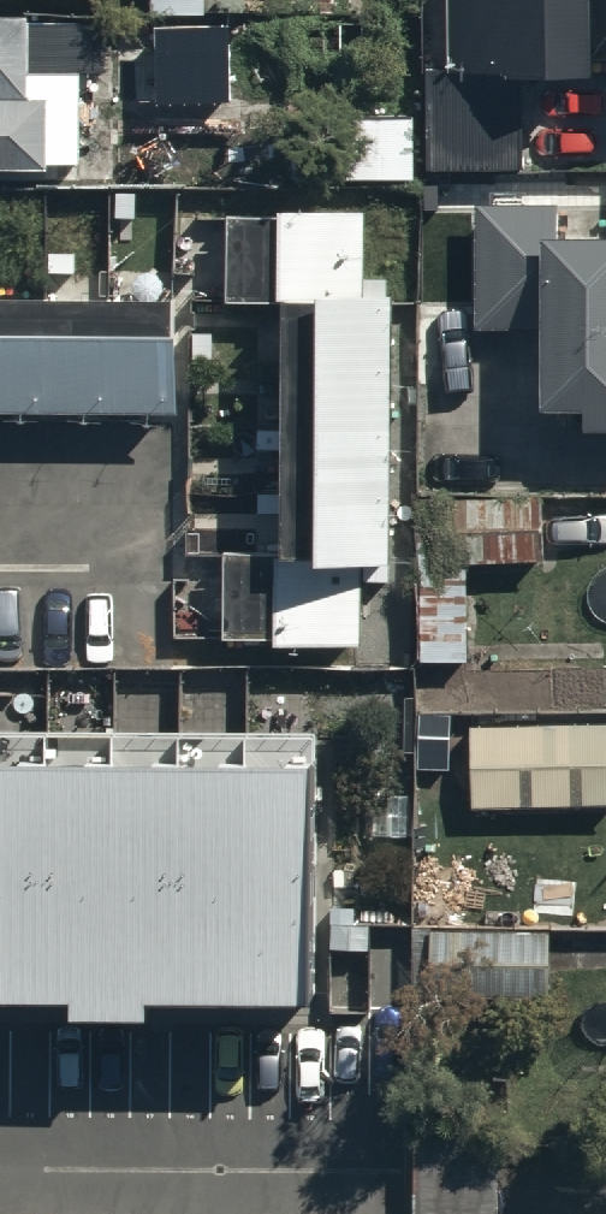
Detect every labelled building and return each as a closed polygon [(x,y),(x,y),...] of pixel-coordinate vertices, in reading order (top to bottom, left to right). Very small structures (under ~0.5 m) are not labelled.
[(605,0),(458,0),(457,78),(434,78),(437,182),(531,179),(529,73),(605,71),(605,50),(605,0)] [(82,174),(84,80),(36,79),(37,23),(0,22),(0,172),(82,174)] [(229,27),(155,28),(156,105),(230,104),(229,27)] [(279,226),(230,226),(229,312),(288,313),(286,563),(230,562),(229,647),(277,647),(277,656),(363,657),(364,570),(394,570),(396,298),(368,298),(368,217),(279,216),(279,226)] [(480,224),(478,348),(549,349),(548,418),(587,419),(587,439),(605,439),(605,244),(562,243),(562,226),(480,224)] [(0,312),(0,418),(181,418),(181,311),(0,312)] [(471,667),(471,568),(546,568),(546,499),(419,499),(418,666),(471,667)] [(482,730),(483,816),(605,816),(605,730),(482,730)] [(315,1015),(316,782),(0,781),(0,1014),(315,1015)] [(549,930),(427,928),(426,997),(548,998),(549,930)] [(412,1152),(413,1213),(494,1213),(493,1151),(412,1152)]
